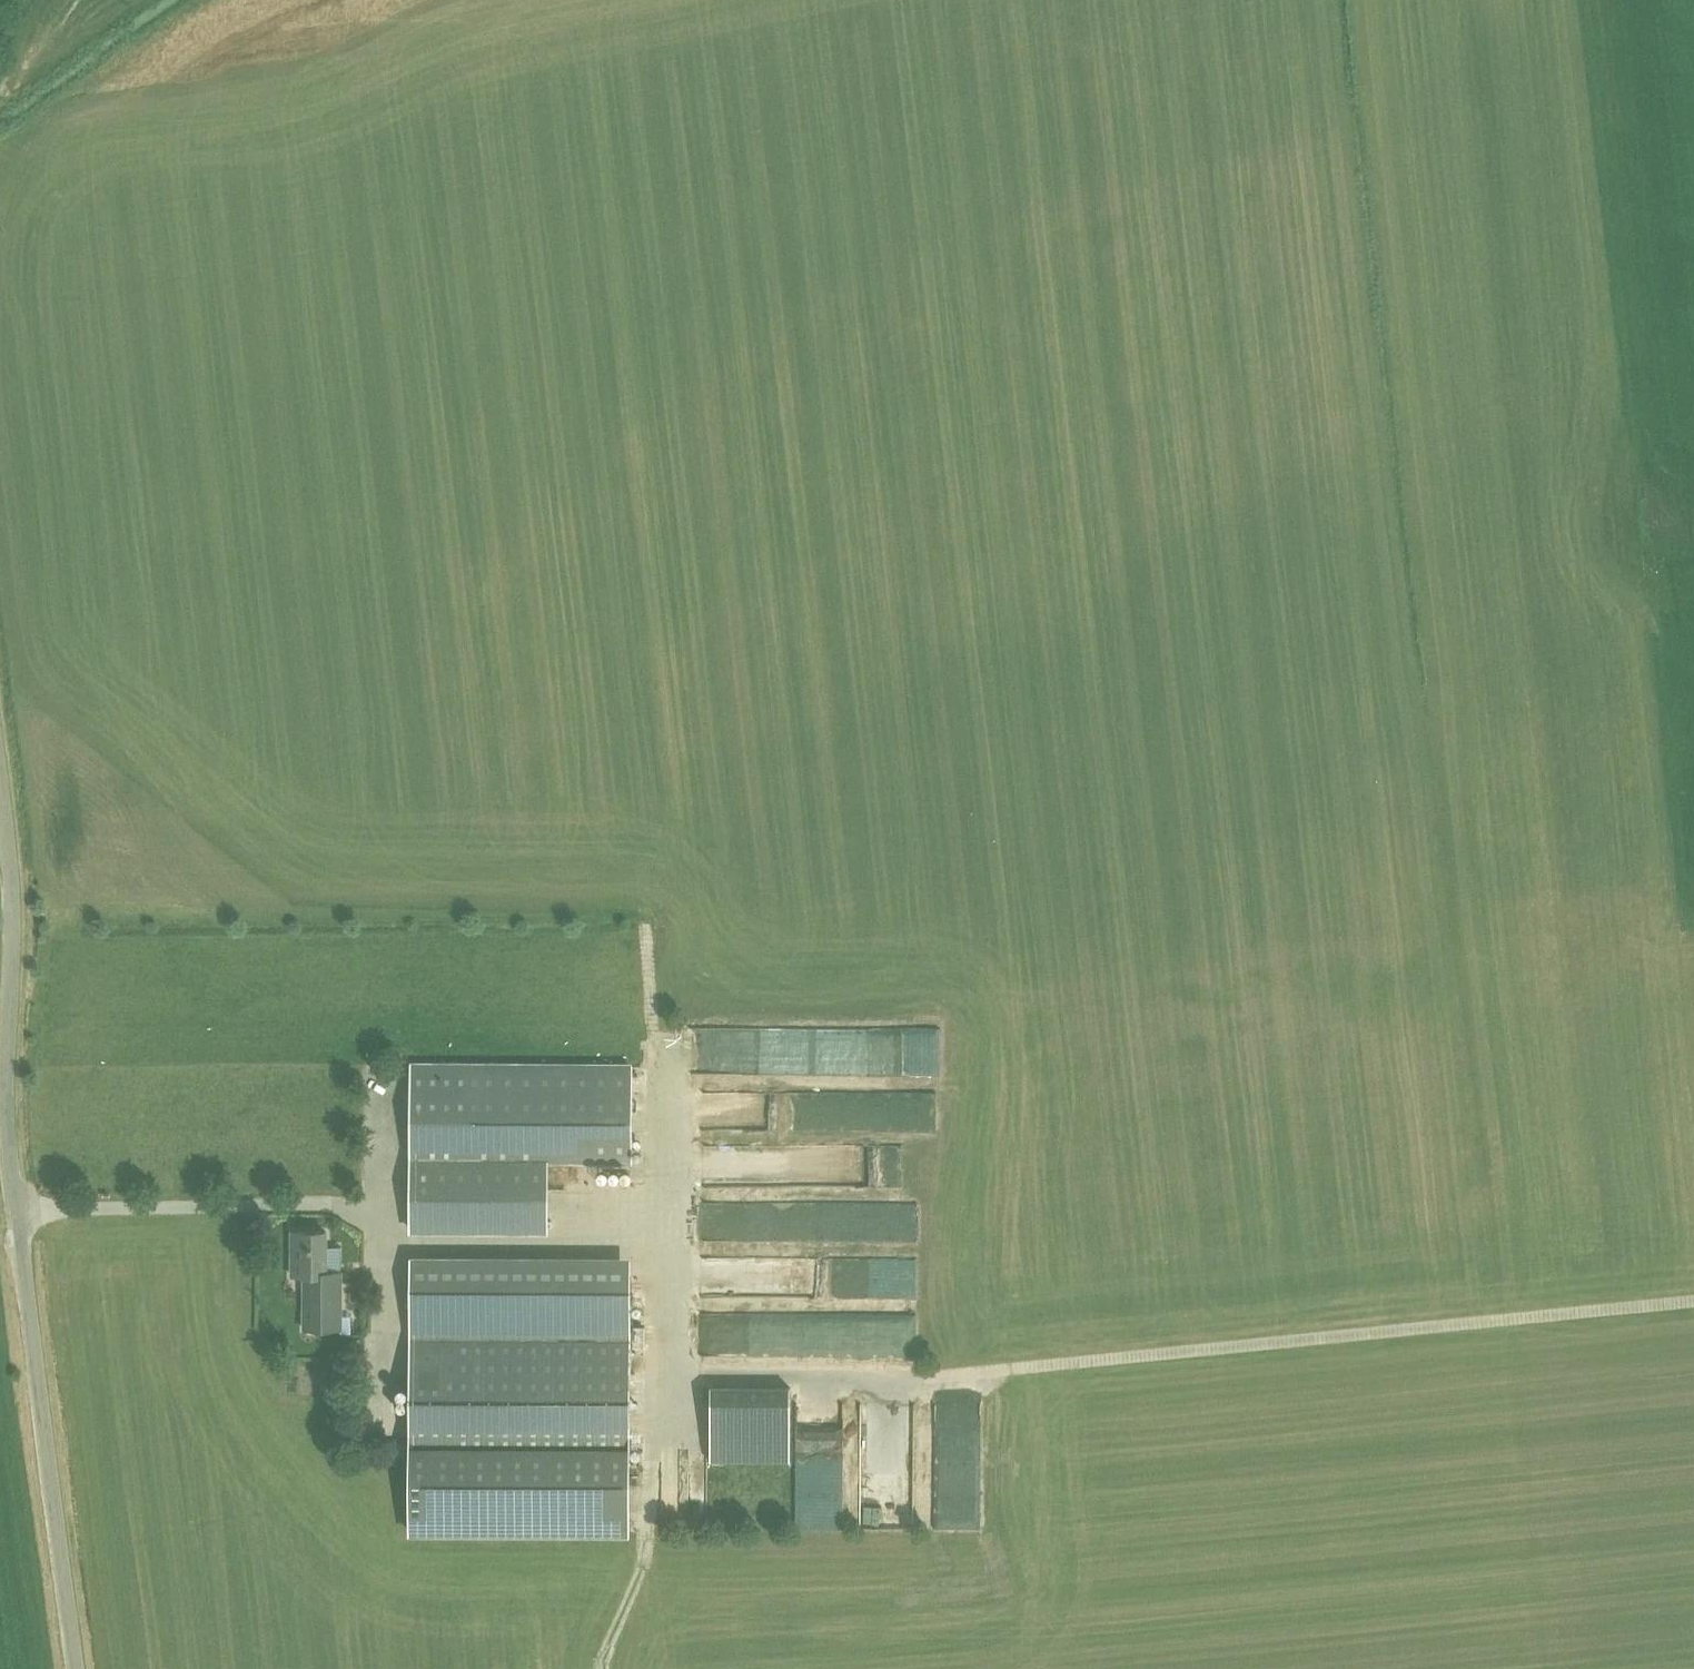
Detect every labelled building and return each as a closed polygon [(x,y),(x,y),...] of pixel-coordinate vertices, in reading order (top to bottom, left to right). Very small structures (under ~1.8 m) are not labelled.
[(412,1064),(412,1226),(550,1226),(550,1159),(634,1159),(634,1064),(412,1064)] [(604,1170),(602,1183),(622,1187),(625,1174),(604,1170)] [(294,1275),(306,1275),(306,1274),(315,1274),(315,1284),(342,1284),(342,1270),(327,1270),(327,1230),(293,1230),(294,1275)] [(629,1530),(632,1257),(411,1256),(409,1529),(629,1530)] [(910,1268),(888,1268),(889,1292),(911,1292),(910,1268)] [(306,1274),(306,1275),(307,1328),(342,1327),(342,1284),(315,1284),(315,1274),(306,1274)] [(712,1457),(794,1458),(795,1383),(713,1382),(712,1457)] [(805,1408),(805,1476),(850,1476),(851,1417),(840,1417),(840,1409),(805,1408)]
